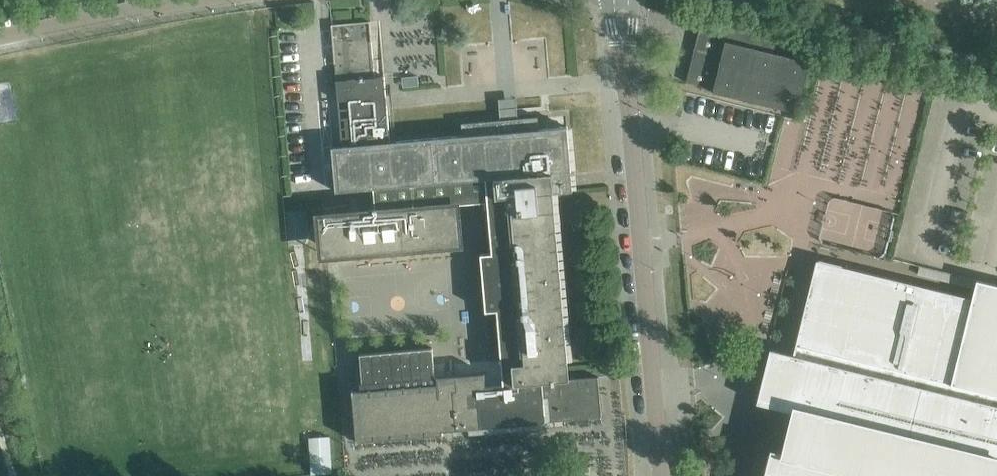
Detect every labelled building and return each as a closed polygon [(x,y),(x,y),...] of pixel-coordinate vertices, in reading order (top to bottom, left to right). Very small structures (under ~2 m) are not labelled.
[(375,77),(370,21),(331,24),(342,146),(332,147),(336,191),(373,188),(375,211),(437,206),(439,206),(488,201),(492,253),(481,254),(486,311),(497,310),(504,385),(486,386),(485,372),(436,375),(432,334),(357,341),(361,388),(352,388),(356,435),(356,440),(441,432),(441,428),(600,414),(598,385),(597,375),(569,378),(553,193),(573,191),(567,114),(522,118),(501,120),(462,123),(463,135),(390,142),(387,106),(385,77),(375,77)] [(688,81),(687,81),(686,82),(714,89),(713,92),(714,92),(715,91),(779,107),(796,111),(796,112),(797,112),(798,111),(806,113),(817,65),(809,63),(810,61),(809,60),(808,61),(774,53),(777,39),(701,21),(701,22),(702,22),(688,81)] [(502,97),(504,117),(520,115),(518,96),(502,97)] [(441,246),(437,206),(375,211),(338,214),(342,254),(441,246)] [(817,260),(793,355),(770,349),(763,377),(757,403),(794,412),(785,451),(771,448),(764,475),(996,475),(996,284),(977,279),(972,298),(887,277),(817,260)] [(333,433),(312,434),(313,471),(334,470),(333,433)]
